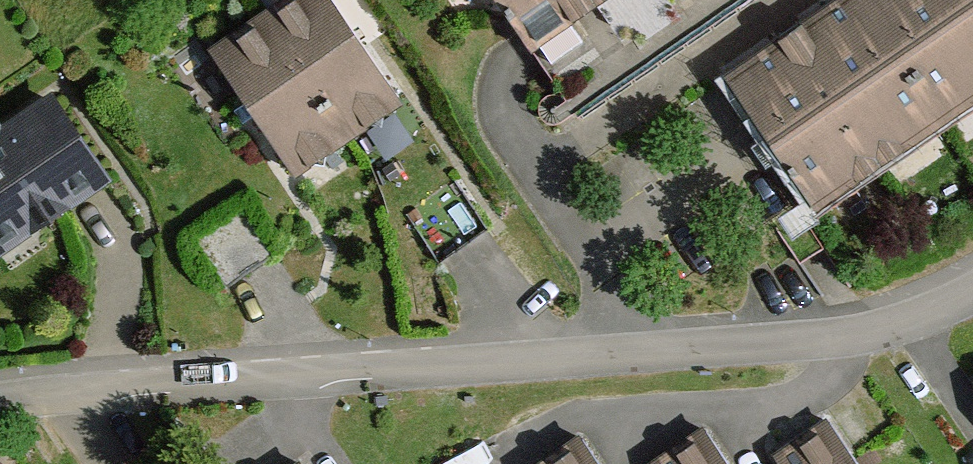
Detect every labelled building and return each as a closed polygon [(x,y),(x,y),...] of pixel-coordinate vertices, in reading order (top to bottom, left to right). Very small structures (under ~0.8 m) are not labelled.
[(340,0),(297,0),(274,16),(363,146),(415,110),(340,0)] [(588,0),(481,0),(518,51),(588,0)] [(947,112),(867,0),(828,0),(707,80),(791,202),(800,216),(947,112)] [(947,112),(972,94),(972,0),(867,0),(947,112)] [(363,146),(274,16),(216,56),(305,186),(363,146)] [(123,189),(61,96),(0,136),(0,247),(58,209),(69,225),(123,189)] [(446,265),(488,235),(458,193),(416,224),(446,265)] [(230,291),(276,258),(249,220),(203,253),(230,291)] [(965,374),(972,387),(972,369),(965,374)] [(814,414),(760,450),(770,463),(848,463),(814,414)] [(691,420),(639,452),(646,463),(718,463),(691,420)] [(569,428),(515,460),(517,463),(591,463),(569,428)] [(968,463),(972,463),(972,448),(962,455),(968,463)]
